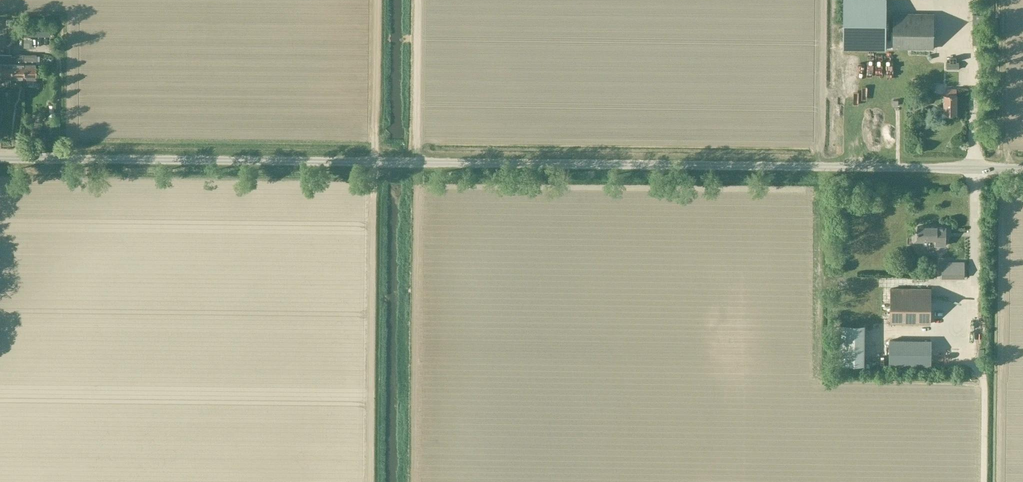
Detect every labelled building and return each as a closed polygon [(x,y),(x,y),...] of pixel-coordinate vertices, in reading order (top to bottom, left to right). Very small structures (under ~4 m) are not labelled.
[(893,48),(933,48),(933,14),(894,13),(893,40),(886,40),(886,0),(843,0),(843,48),(893,48)] [(29,24),(30,36),(49,36),(49,24),(29,24)] [(7,27),(6,41),(20,42),(21,27),(7,27)] [(11,56),(11,54),(0,54),(0,78),(10,78),(11,56)] [(22,78),(23,55),(15,55),(15,57),(11,56),(10,78),(22,78)] [(23,55),(22,78),(35,79),(35,55),(23,55)] [(944,114),(956,114),(956,94),(956,88),(946,88),(946,94),(944,94),(944,114)] [(945,227),(937,226),(917,226),(917,233),(914,233),(914,242),(923,242),(923,239),(936,239),(936,245),(945,245),(945,227)] [(891,288),(890,323),(930,323),(930,288),(891,288)] [(840,324),(839,366),(863,366),(864,324),(840,324)] [(930,342),(889,341),(889,366),(929,366),(930,342)]
